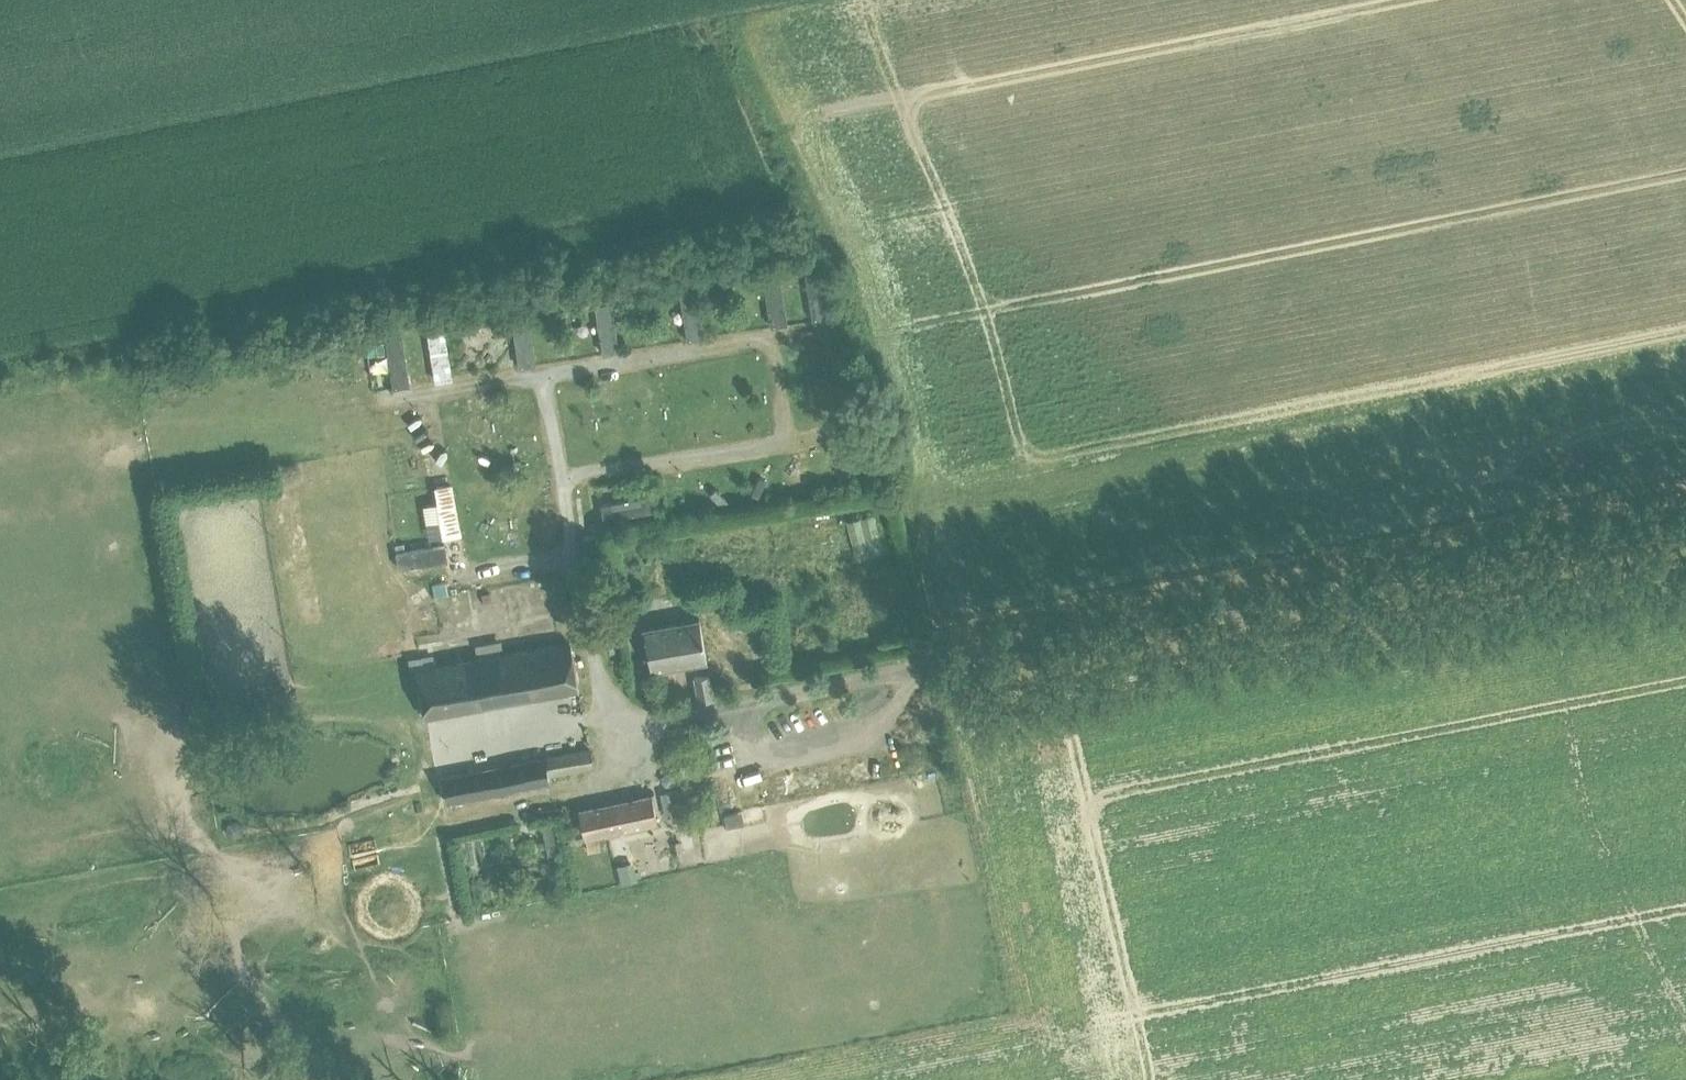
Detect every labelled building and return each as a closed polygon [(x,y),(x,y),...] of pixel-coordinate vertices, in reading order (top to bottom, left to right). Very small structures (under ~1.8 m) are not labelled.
[(383,368),(384,354),(369,354),(368,367),(383,368)] [(450,528),(448,483),(432,483),(433,529),(450,528)] [(389,551),(396,576),(443,563),(436,537),(389,551)] [(644,629),(653,671),(707,660),(698,617),(644,629)] [(706,628),(714,647),(724,643),(717,624),(706,628)] [(417,679),(427,726),(580,694),(570,647),(417,679)] [(715,696),(711,672),(694,676),(699,699),(715,696)] [(550,760),(554,777),(594,768),(590,751),(550,760)] [(543,756),(440,776),(445,800),(548,780),(543,756)] [(579,813),(585,839),(657,822),(651,796),(579,813)]
